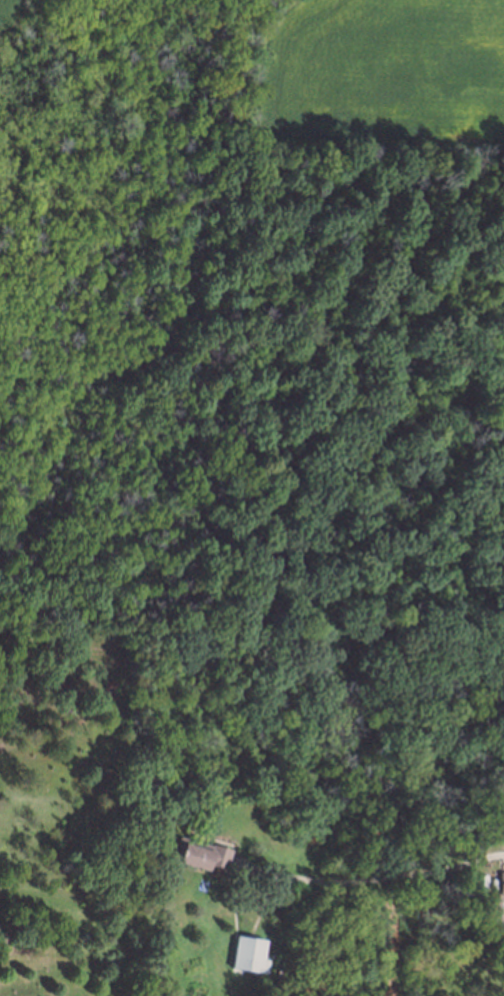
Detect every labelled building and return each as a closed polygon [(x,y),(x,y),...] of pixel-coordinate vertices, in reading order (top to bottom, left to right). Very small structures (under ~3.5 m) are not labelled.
[(183,834),(224,847),(218,868),(199,863),(197,868),(167,860),(173,840),(181,842),(183,834)] [(230,934),(259,939),(255,958),(261,959),(259,971),(225,965),(230,934)] [(477,939),(497,939),(497,947),(477,947),(477,939)]
